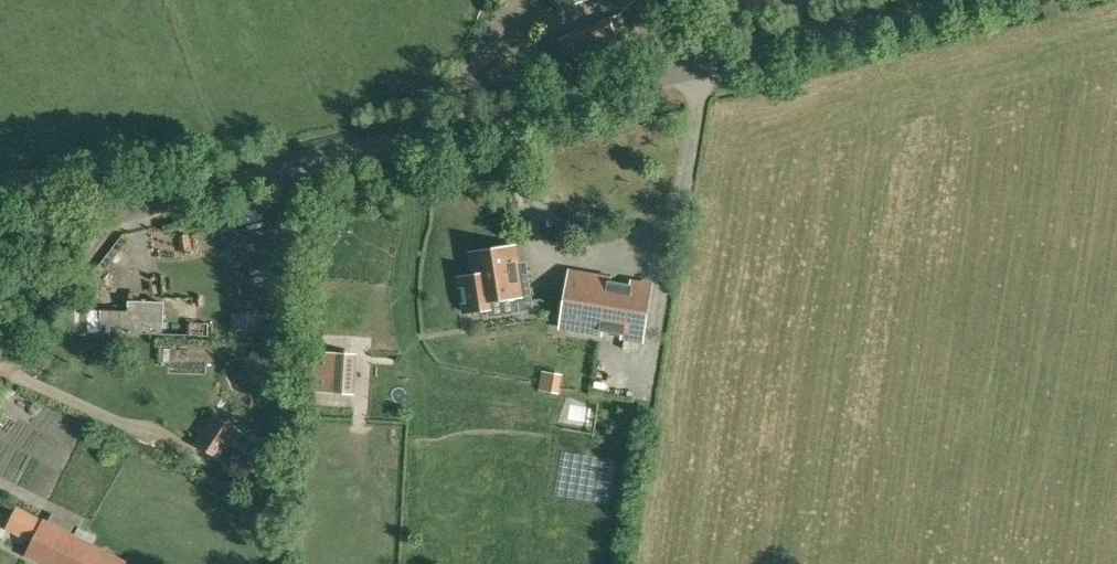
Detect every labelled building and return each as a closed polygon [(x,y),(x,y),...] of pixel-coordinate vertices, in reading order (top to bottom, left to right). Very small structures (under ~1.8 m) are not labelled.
[(560,10),(585,0),(555,0),(560,10)] [(610,18),(614,29),(600,34),(607,52),(621,47),(617,37),(628,32),(620,14),(610,18)] [(559,38),(566,56),(576,52),(569,34),(559,38)] [(277,253),(277,239),(254,239),(254,245),(245,245),(245,254),(277,253)] [(475,276),(459,278),(464,311),(490,308),(489,300),(513,296),(514,304),(531,301),(525,263),(518,264),(515,246),(471,253),(475,276)] [(612,278),(591,275),(570,272),(566,298),(561,326),(602,333),(603,329),(622,332),(621,336),(642,340),(651,285),(630,282),(630,286),(611,283),(612,278)] [(162,335),(164,304),(130,302),(130,312),(102,311),(101,333),(162,335)] [(331,354),(329,390),(347,391),(349,355),(331,354)] [(237,431),(216,417),(199,444),(219,458),(237,431)] [(8,528),(34,541),(27,555),(45,563),(124,563),(125,562),(44,521),(44,523),(17,509),(8,528)]
